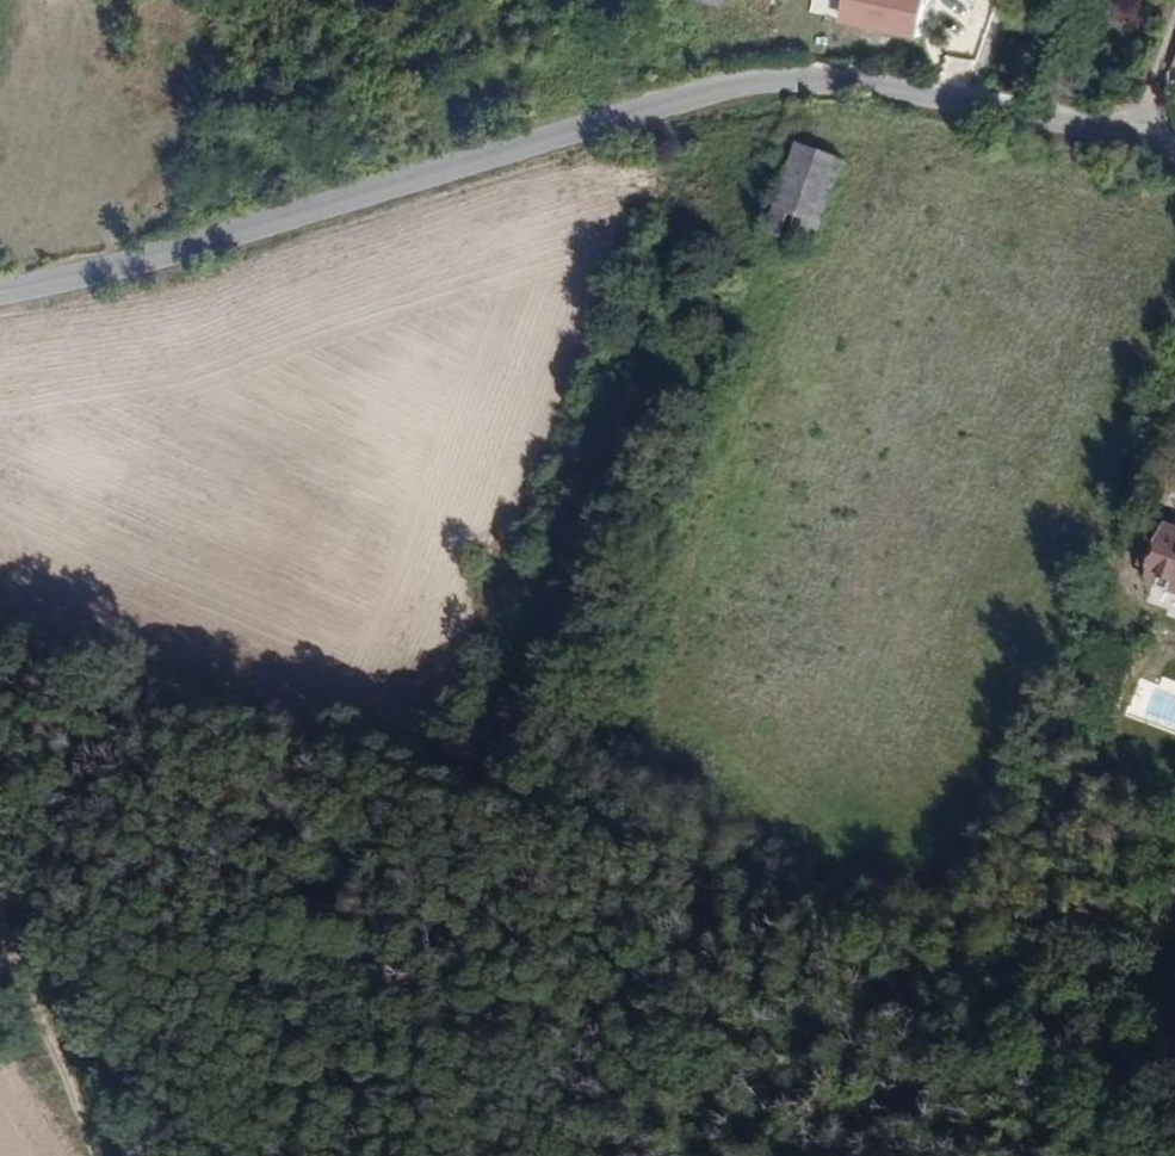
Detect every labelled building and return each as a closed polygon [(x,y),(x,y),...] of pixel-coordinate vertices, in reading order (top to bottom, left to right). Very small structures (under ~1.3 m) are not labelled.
[(712,8),(715,0),(687,0),(712,8)] [(840,20),(919,37),(927,0),(844,0),(840,20)] [(1085,2),(1106,10),(1110,0),(1086,0),(1085,2)] [(1144,8),(1147,0),(1118,0),(1144,8)] [(840,167),(797,151),(776,208),(820,224),(840,167)] [(1157,522),(1136,580),(1174,594),(1174,528),(1157,522)]
